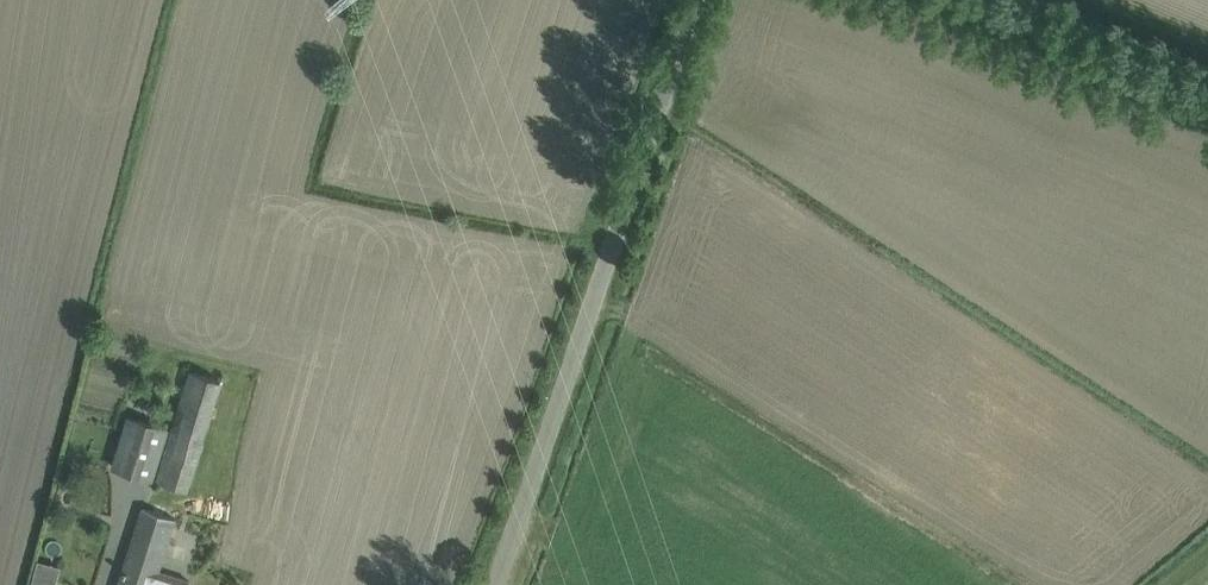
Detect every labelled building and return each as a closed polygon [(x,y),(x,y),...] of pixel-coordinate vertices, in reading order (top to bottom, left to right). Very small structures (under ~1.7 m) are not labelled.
[(158,478),(188,487),(222,381),(192,372),(158,478)] [(115,468),(153,480),(168,428),(131,417),(115,468)] [(70,471),(66,486),(75,488),(79,473),(70,471)] [(143,509),(118,584),(188,584),(189,581),(158,571),(174,519),(143,509)] [(65,563),(40,557),(33,584),(59,584),(65,563)]
